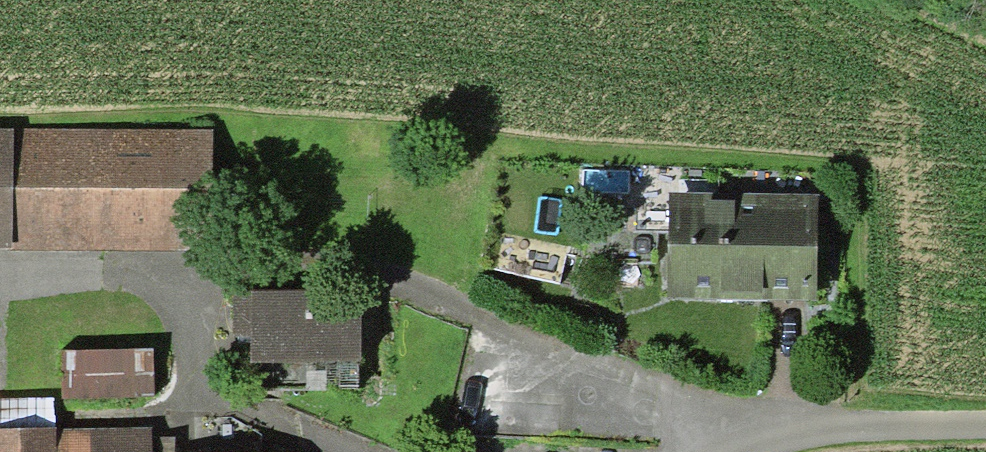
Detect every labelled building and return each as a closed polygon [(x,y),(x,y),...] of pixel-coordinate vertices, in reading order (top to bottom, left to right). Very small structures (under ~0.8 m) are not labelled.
[(0,130),(0,251),(214,251),(214,131),(0,130)] [(818,195),(669,192),(668,298),(817,300),(818,195)] [(360,363),(359,291),(232,292),(233,338),(251,337),(251,364),(360,363)] [(154,348),(61,350),(61,396),(155,394),(154,348)] [(0,398),(0,428),(55,428),(55,398),(0,398)] [(91,428),(92,451),(175,451),(175,435),(151,436),(151,427),(91,428)] [(91,428),(55,428),(0,428),(0,451),(92,451),(91,428)]
